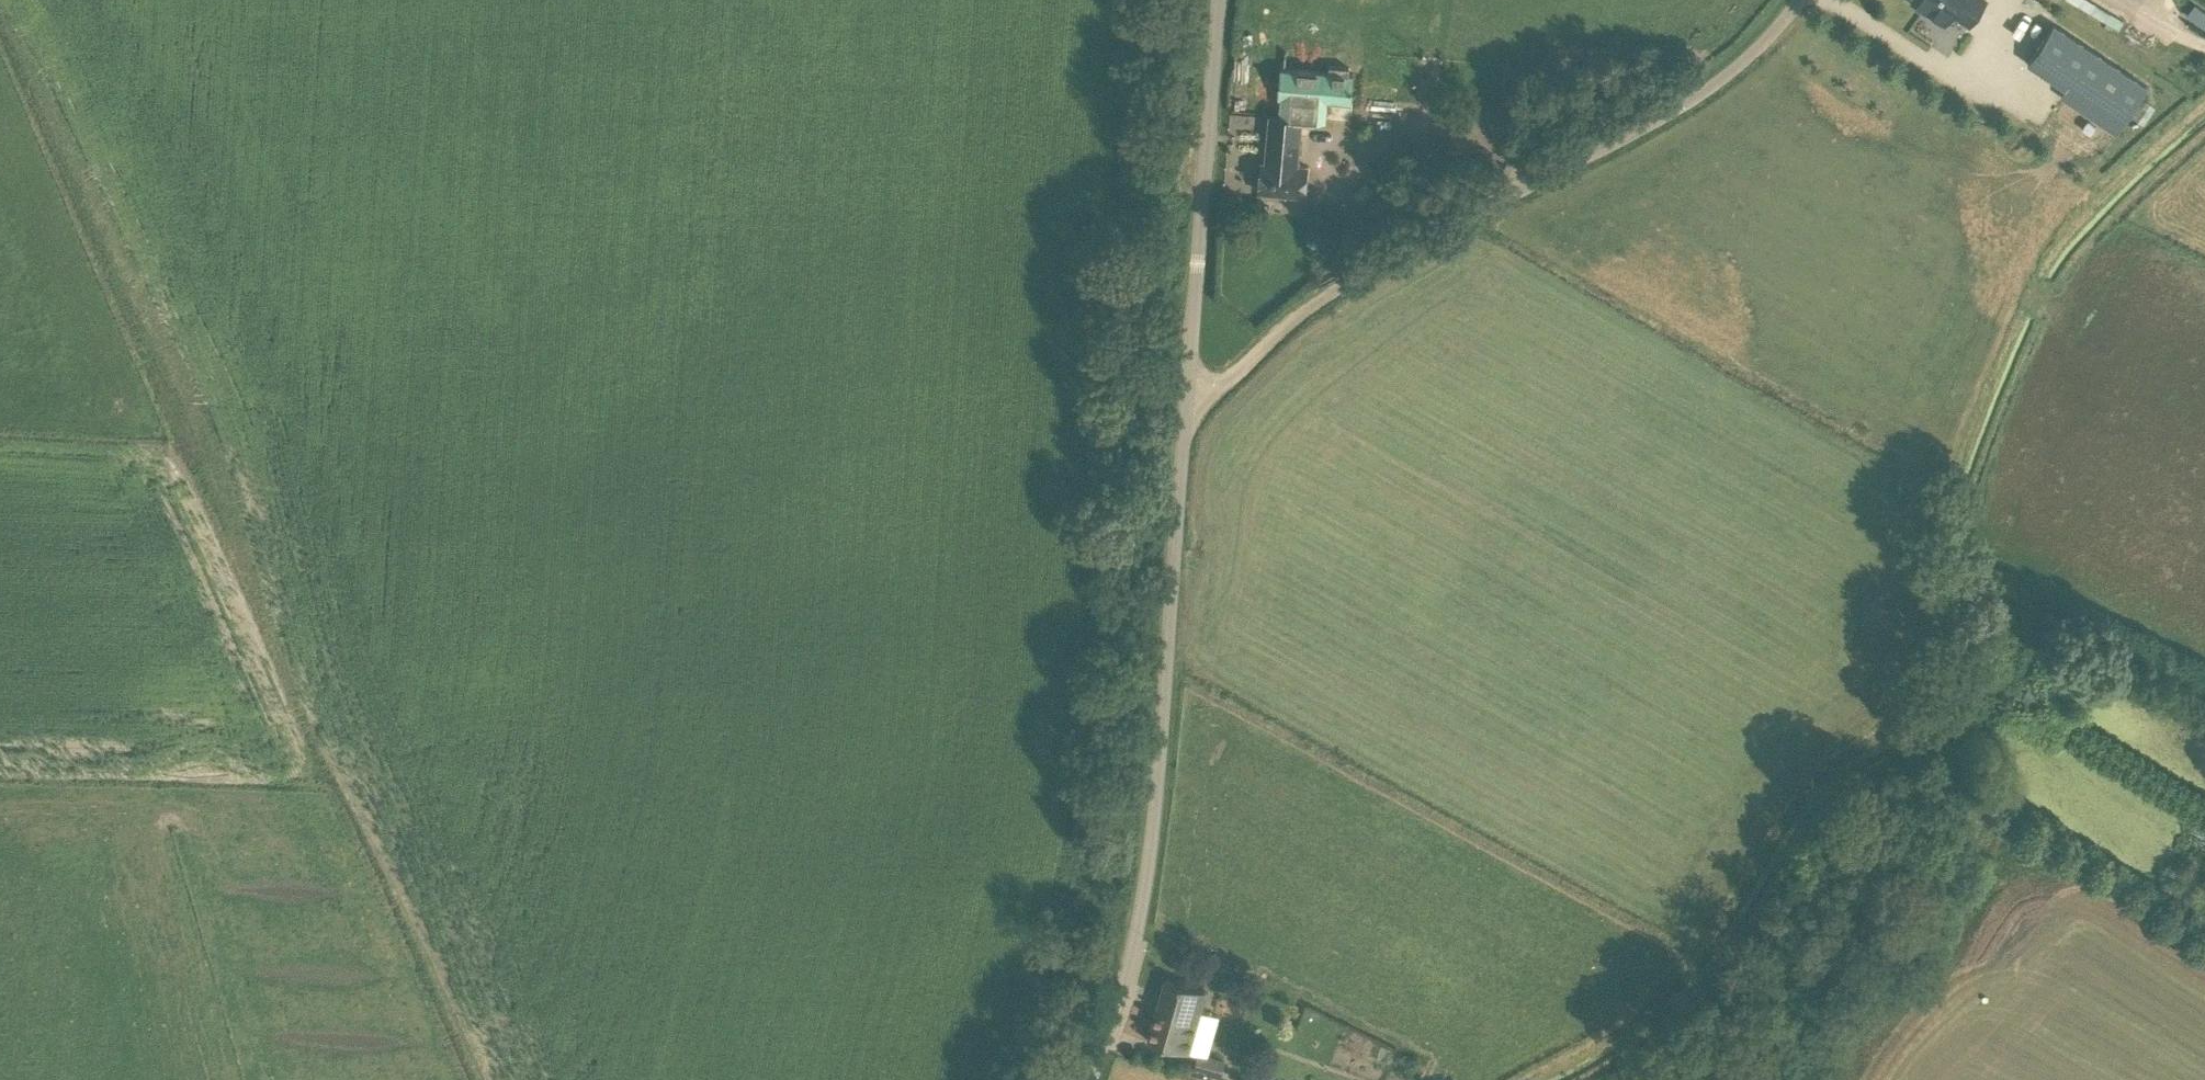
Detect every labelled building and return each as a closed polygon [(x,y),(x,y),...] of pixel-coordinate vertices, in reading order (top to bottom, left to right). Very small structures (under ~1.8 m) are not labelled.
[(1911,0),(1946,23),(1953,12),(1971,24),(1987,0),(1911,0)] [(2117,26),(2123,17),(2095,0),(2075,0),(2117,26)] [(2188,15),(2204,27),(2204,10),(2195,4),(2188,15)] [(2148,85),(2055,23),(2028,64),(2065,89),(2060,97),(2116,134),(2148,85)] [(1280,115),(1271,114),(1267,161),(1263,161),(1260,190),(1306,194),(1309,165),(1299,164),(1303,117),(1350,121),(1354,74),(1280,68),(1278,96),(1281,96),(1280,115)] [(1207,990),(1167,979),(1150,1039),(1190,1051),(1198,1020),(1207,990)] [(1201,1052),(1195,1071),(1218,1077),(1224,1059),(1201,1052)]
